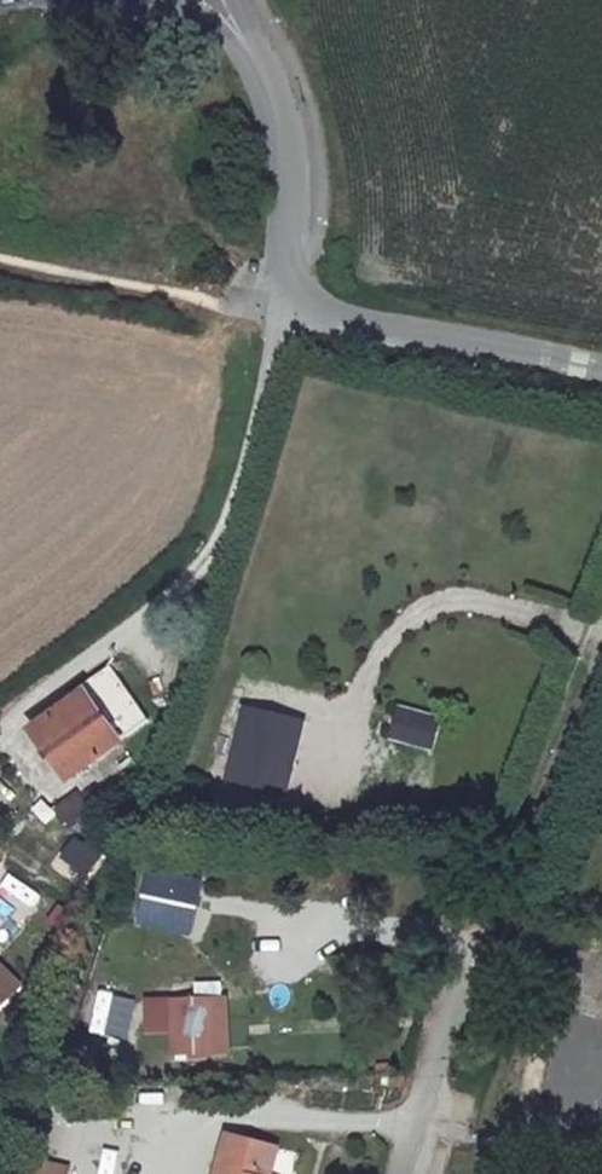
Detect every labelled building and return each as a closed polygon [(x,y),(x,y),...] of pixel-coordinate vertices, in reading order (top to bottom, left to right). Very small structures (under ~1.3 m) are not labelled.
[(99,693),(45,735),(89,788),(140,747),(99,693)] [(300,718),(240,704),(221,788),(281,801),(300,718)] [(430,747),(438,718),(397,706),(388,736),(430,747)] [(114,851),(85,826),(50,865),(79,890),(114,851)] [(193,939),(208,880),(151,865),(135,924),(193,939)] [(41,910),(49,896),(14,876),(6,889),(41,910)] [(8,944),(19,926),(0,913),(0,939),(8,944)] [(15,986),(0,970),(0,1000),(15,986)] [(225,1001),(197,1003),(197,1054),(228,1054),(225,1001)] [(269,1173),(323,1173),(325,1168),(275,1155),(269,1173)] [(92,1173),(112,1173),(114,1159),(94,1156),(92,1173)]
